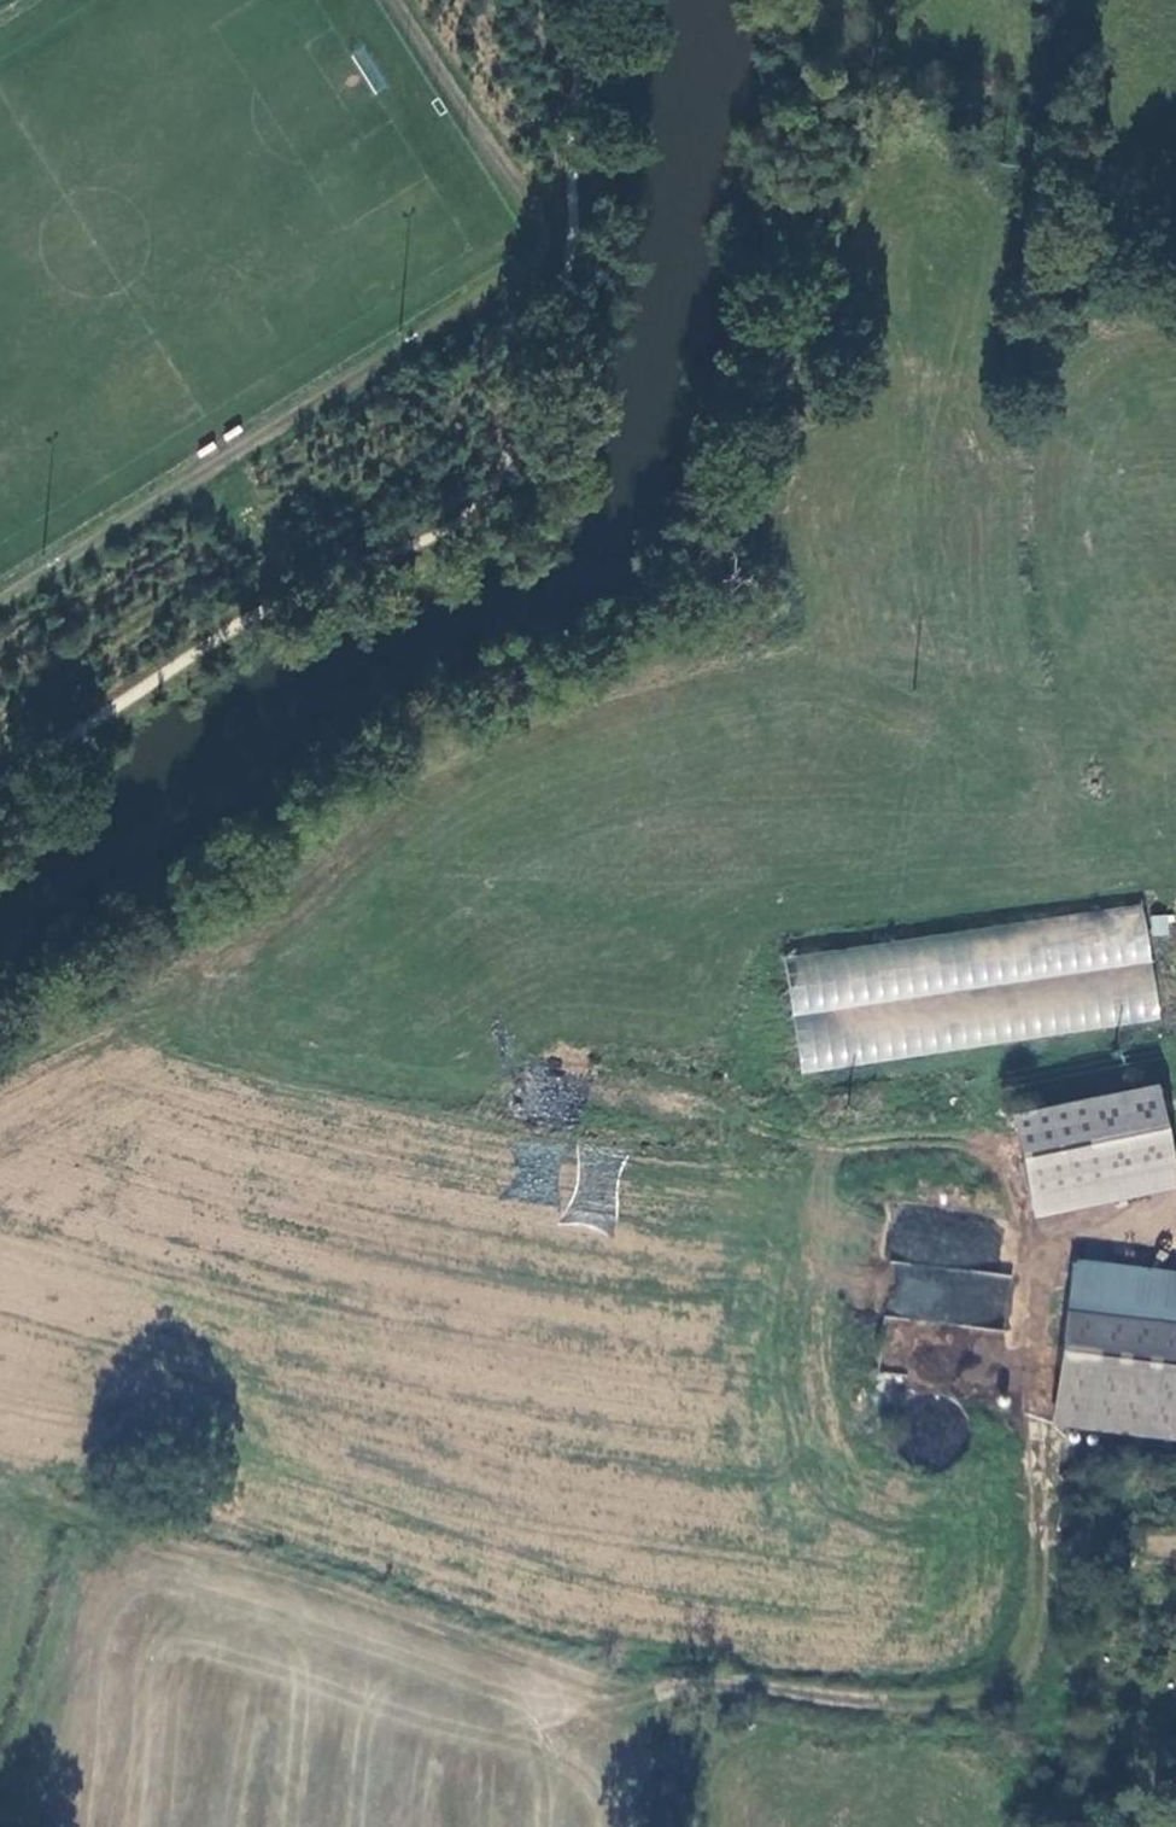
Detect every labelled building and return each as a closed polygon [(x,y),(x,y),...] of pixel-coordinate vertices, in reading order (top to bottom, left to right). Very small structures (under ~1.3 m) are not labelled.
[(1144,911),(785,949),(792,1018),(800,1017),(805,1071),(849,1066),(846,1041),(879,1037),(881,1054),(1138,1028),(1134,992),(1152,990),(1144,911)] [(1175,1189),(1175,1159),(1161,1084),(1014,1112),(1034,1216),(1175,1189)] [(1061,1309),(1175,1325),(1175,1280),(1067,1265),(1061,1309)] [(1061,1309),(1045,1419),(1175,1438),(1175,1325),(1061,1309)]
